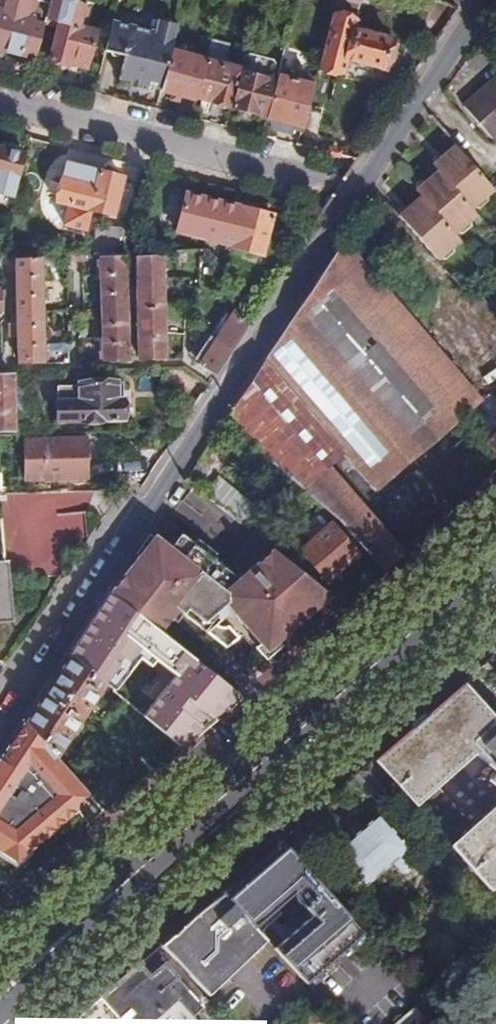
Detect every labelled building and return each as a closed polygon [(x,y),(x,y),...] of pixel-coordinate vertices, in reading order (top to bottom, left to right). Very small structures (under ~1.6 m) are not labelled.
[(0,5),(0,13),(47,24),(52,5),(35,1),(35,0),(1,0),(0,5)] [(87,6),(61,0),(53,0),(52,5),(47,24),(58,27),(60,22),(82,28),(87,6)] [(118,9),(107,53),(127,59),(122,79),(163,90),(174,50),(180,25),(161,20),(157,32),(137,27),(140,15),(118,9)] [(26,57),(26,56),(39,59),(47,24),(0,13),(0,51),(26,57)] [(333,14),(319,69),(342,74),(346,60),(384,69),(385,64),(392,65),(397,45),(390,44),(391,38),(353,29),(356,20),(333,14)] [(82,28),(60,22),(58,27),(50,62),(69,67),(70,64),(88,69),(96,31),(82,28)] [(208,58),(198,97),(232,105),(242,67),(227,63),(231,43),(213,38),(208,58)] [(276,57),(246,49),(242,67),(272,74),(276,57)] [(174,50),(163,90),(197,99),(198,97),(208,58),(174,50)] [(242,67),(232,105),(231,109),(261,116),(272,74),(242,67)] [(461,106),(483,132),(495,120),(495,76),(461,106)] [(294,127),(304,130),(314,87),(278,78),(267,120),(278,124),(277,129),(293,133),(294,127)] [(492,187),(455,145),(442,155),(433,163),(439,170),(426,181),(416,190),(422,195),(408,207),(400,214),(398,216),(437,260),(444,255),(456,244),(461,241),(454,233),(460,229),(471,217),(476,214),(472,208),(476,205),(489,194),(494,189),(492,187)] [(12,201),(23,155),(0,149),(0,197),(12,201)] [(433,163),(442,155),(435,154),(433,163)] [(118,179),(75,168),(59,225),(81,231),(87,212),(110,218),(118,179)] [(416,190),(426,181),(420,179),(416,182),(416,190)] [(491,198),(489,194),(476,205),(481,206),(491,198)] [(268,217),(181,195),(172,232),(227,245),(227,248),(258,255),(268,217)] [(398,211),(400,214),(408,207),(399,205),(398,211)] [(471,217),(460,229),(465,232),(475,223),(471,217)] [(94,223),(86,254),(118,254),(123,230),(94,223)] [(456,244),(444,255),(448,258),(458,249),(456,244)] [(370,277),(342,246),(232,408),(222,423),(300,489),(325,465),(340,453),(371,489),(459,415),(477,398),(449,367),(453,363),(450,358),(446,362),(403,315),(423,296),(391,259),(370,277)] [(163,259),(139,259),(140,287),(130,287),(131,309),(141,309),(142,359),(165,358),(163,259)] [(125,260),(103,261),(105,359),(127,359),(125,260)] [(41,262),(17,263),(18,311),(11,311),(10,322),(10,323),(9,336),(19,336),(19,359),(42,359),(41,262)] [(73,285),(64,285),(63,302),(73,302),(73,285)] [(214,375),(245,330),(233,308),(206,351),(194,344),(189,352),(201,359),(197,364),(214,375)] [(60,346),(48,346),(48,355),(61,355),(60,346)] [(0,377),(0,431),(14,430),(13,377),(0,377)] [(111,399),(111,382),(74,382),(75,422),(121,422),(121,399),(111,399)] [(120,382),(111,382),(111,399),(121,399),(120,382)] [(495,451),(495,434),(487,441),(495,451)] [(87,438),(25,439),(26,480),(87,479),(87,438)] [(325,465),(300,489),(340,524),(382,568),(405,548),(325,465)] [(246,524),(258,509),(233,489),(221,504),(246,524)] [(58,494),(0,496),(0,623),(11,622),(9,582),(63,578),(58,494)] [(356,555),(330,525),(300,551),(326,582),(356,555)] [(158,628),(160,630),(170,618),(175,621),(182,612),(208,633),(232,612),(267,651),(291,630),(281,622),(276,623),(221,578),(227,571),(179,533),(168,546),(154,535),(111,591),(158,628)] [(237,578),(227,571),(221,578),(276,623),(281,622),(291,630),(307,616),(302,610),(324,590),(271,547),(237,578)] [(158,628),(145,644),(166,662),(179,646),(160,630),(158,628)] [(103,683),(105,685),(113,676),(121,667),(116,662),(117,660),(84,632),(70,653),(73,654),(103,683)] [(141,699),(169,664),(142,642),(121,667),(113,676),(127,688),(141,699)] [(73,654),(27,726),(56,757),(103,683),(73,654)] [(463,681),(495,719),(495,654),(463,681)] [(463,681),(427,713),(407,731),(373,758),(397,788),(417,810),(440,789),(476,757),(495,775),(490,782),(495,788),(495,719),(463,681)] [(141,699),(127,688),(119,697),(133,708),(141,699)] [(407,731),(427,713),(416,712),(405,721),(407,731)] [(0,850),(2,847),(11,851),(16,851),(24,847),(28,849),(75,807),(69,800),(83,788),(56,757),(27,726),(3,763),(0,761),(0,850)] [(373,758),(347,781),(361,798),(375,789),(385,798),(397,788),(373,758)] [(75,807),(89,795),(83,788),(69,800),(75,807)] [(417,810),(426,820),(449,799),(440,789),(417,810)] [(492,895),(495,891),(495,808),(474,828),(449,799),(426,820),(492,895)] [(360,873),(368,881),(390,861),(399,871),(403,871),(415,861),(404,849),(408,845),(378,811),(336,846),(341,851),(332,860),(332,866),(345,881),(351,881),(360,873)] [(296,826),(280,840),(301,863),(316,850),(296,826)] [(280,840),(221,892),(252,926),(290,894),(293,898),(293,901),(297,905),(300,905),(310,915),(272,949),(302,984),(363,931),(301,863),(280,840)] [(0,850),(0,856),(15,865),(30,852),(28,849),(24,847),(16,851),(11,851),(2,847),(0,850)] [(221,892),(161,944),(206,997),(264,940),(252,926),(221,892)] [(100,997),(123,1023),(217,1023),(162,963),(148,975),(138,964),(100,997)] [(68,1023),(123,1023),(100,997),(68,1023)] [(394,1023),(443,1023),(444,1023),(422,998),(394,1023)]
